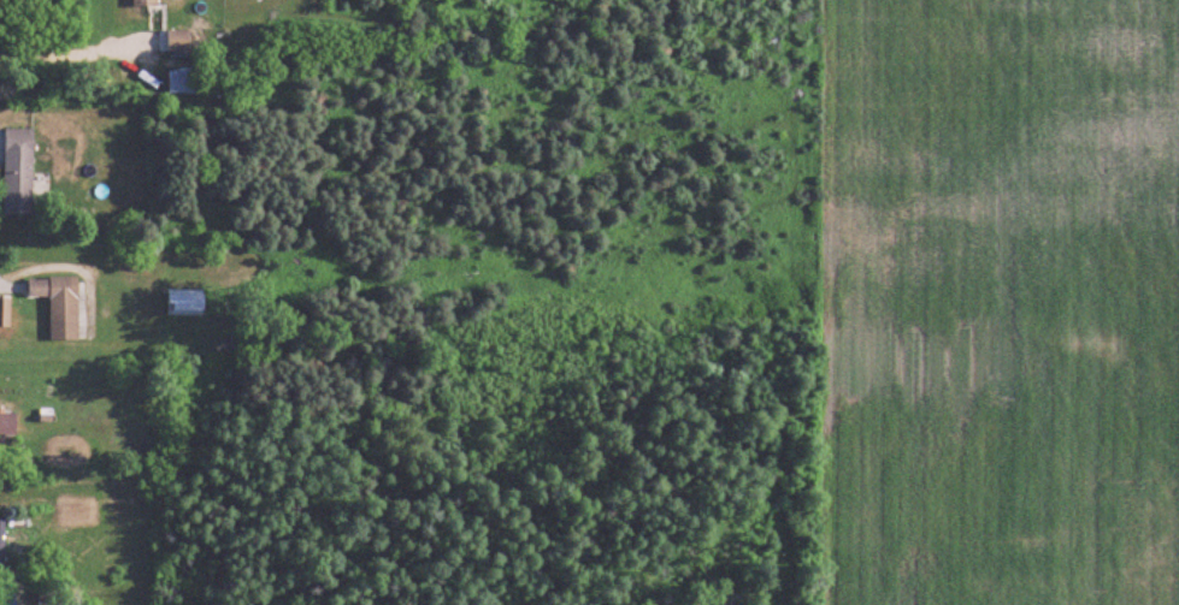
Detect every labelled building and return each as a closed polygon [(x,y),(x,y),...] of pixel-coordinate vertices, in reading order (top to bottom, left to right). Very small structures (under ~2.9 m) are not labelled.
[(134,9),(159,8),(159,0),(134,0),(134,9)] [(190,54),(190,32),(168,32),(168,54),(190,54)] [(170,95),(202,95),(202,73),(170,73),(170,95)] [(5,217),(33,217),(33,130),(5,130),(5,217)] [(51,297),(51,341),(80,341),(80,278),(29,278),(30,297),(51,297)] [(205,316),(205,291),(169,290),(169,316),(205,316)] [(11,328),(11,297),(0,297),(0,328),(11,328)] [(16,437),(17,415),(0,414),(0,437),(16,437)]
